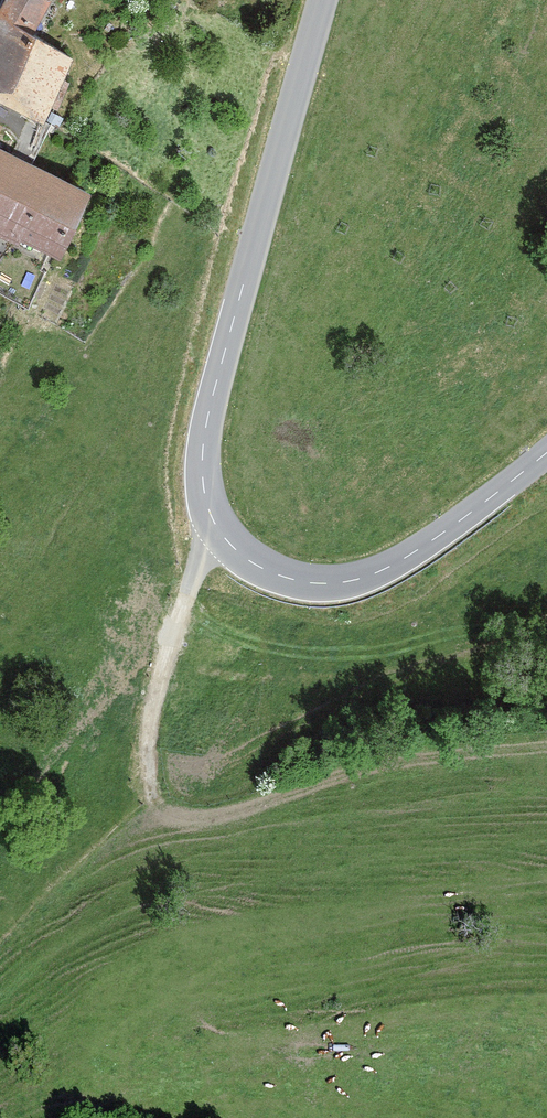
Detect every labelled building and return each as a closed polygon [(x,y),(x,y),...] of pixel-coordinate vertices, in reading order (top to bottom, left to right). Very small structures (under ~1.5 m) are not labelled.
[(5,11),(0,22),(0,97),(55,124),(86,53),(50,32),(64,2),(61,0),(12,0),(5,11)] [(78,254),(105,188),(5,147),(13,128),(0,123),(0,222),(78,254)]
